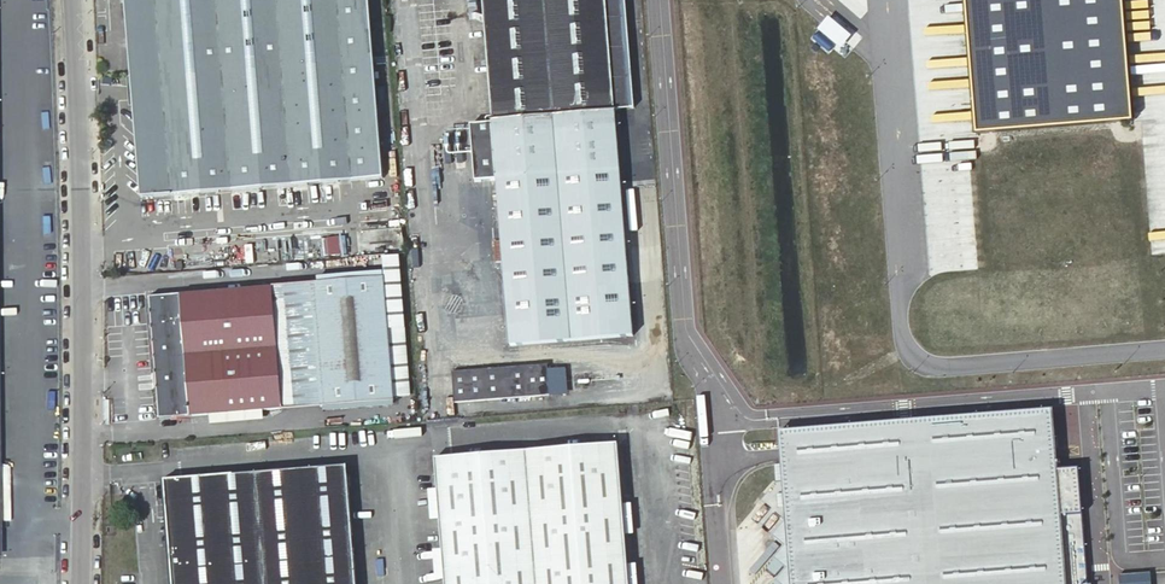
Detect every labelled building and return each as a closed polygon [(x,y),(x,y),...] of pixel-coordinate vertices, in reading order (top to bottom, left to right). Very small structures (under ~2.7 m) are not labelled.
[(132,77),(375,58),(370,0),(126,0),(132,77)] [(486,55),(482,0),(465,0),(470,56),(486,55)] [(492,128),(616,117),(606,0),(482,0),(486,55),(492,128)] [(616,117),(630,116),(635,115),(625,0),(606,0),(616,117)] [(969,136),(1129,123),(1119,0),(957,0),(969,136)] [(132,77),(142,196),(384,177),(375,58),(132,77)] [(497,183),(511,355),(636,343),(616,117),(492,128),(471,129),(476,185),(497,183)] [(382,279),(309,286),(319,404),(393,397),(382,279)] [(319,404),(309,286),(272,289),(283,407),(319,404)] [(159,418),(283,407),(272,289),(149,300),(159,418)] [(452,372),(454,404),(550,396),(547,369),(547,365),(452,372)] [(547,369),(550,396),(559,395),(557,368),(547,369)] [(1077,470),(1057,471),(1052,411),(1033,413),(778,433),(788,550),(765,552),(767,583),(1087,583),(1077,470)] [(616,444),(599,445),(599,440),(585,441),(585,446),(434,458),(444,583),(628,583),(616,444)] [(346,466),(164,481),(172,583),(355,583),(346,466)]
